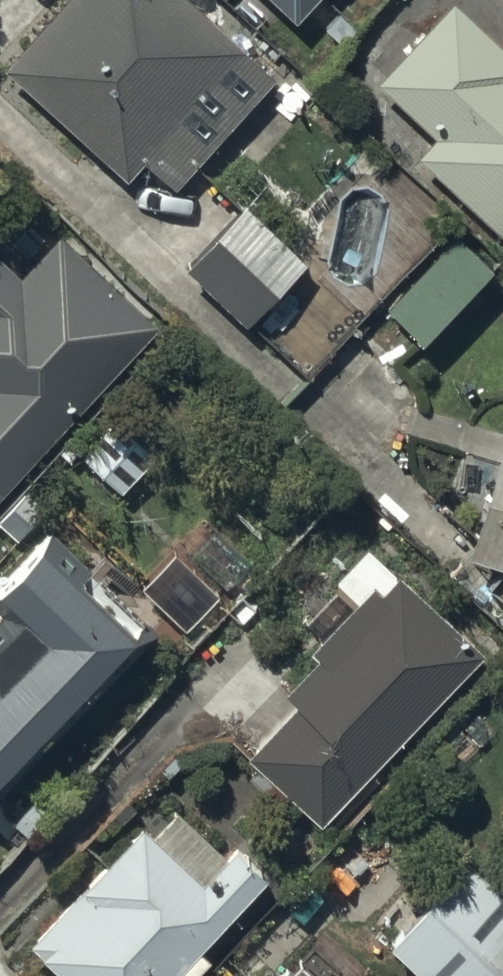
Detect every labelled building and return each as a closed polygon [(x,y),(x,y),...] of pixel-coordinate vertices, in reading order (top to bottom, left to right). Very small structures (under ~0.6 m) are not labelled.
[(3,59),(122,171),(140,153),(173,184),(276,75),(196,0),(57,0),(3,59)] [(296,18),(314,0),(277,0),(296,18)] [(415,143),(502,224),(502,34),(466,0),(437,0),(375,67),(434,122),(415,143)] [(243,194),(182,255),(245,317),(305,256),(243,194)] [(158,320),(60,229),(21,271),(0,251),(0,491),(158,320)] [(458,233),(390,308),(422,338),(491,262),(458,233)] [(469,552),(502,562),(502,446),(469,552)] [(156,632),(49,532),(3,580),(29,605),(0,636),(0,653),(12,664),(0,676),(0,797),(156,632)] [(295,702),(248,757),(320,824),(482,648),(367,542),(329,582),(352,603),(308,651),(316,658),(284,692),(295,702)] [(267,875),(234,843),(201,877),(140,820),(79,884),(84,889),(33,942),(68,975),(169,975),(176,968),(185,975),(192,975),(209,957),(199,947),(267,875)] [(386,941),(423,975),(502,975),(502,894),(466,858),(386,941)] [(303,967),(300,970),(289,960),(275,975),(313,975),(303,967)]
